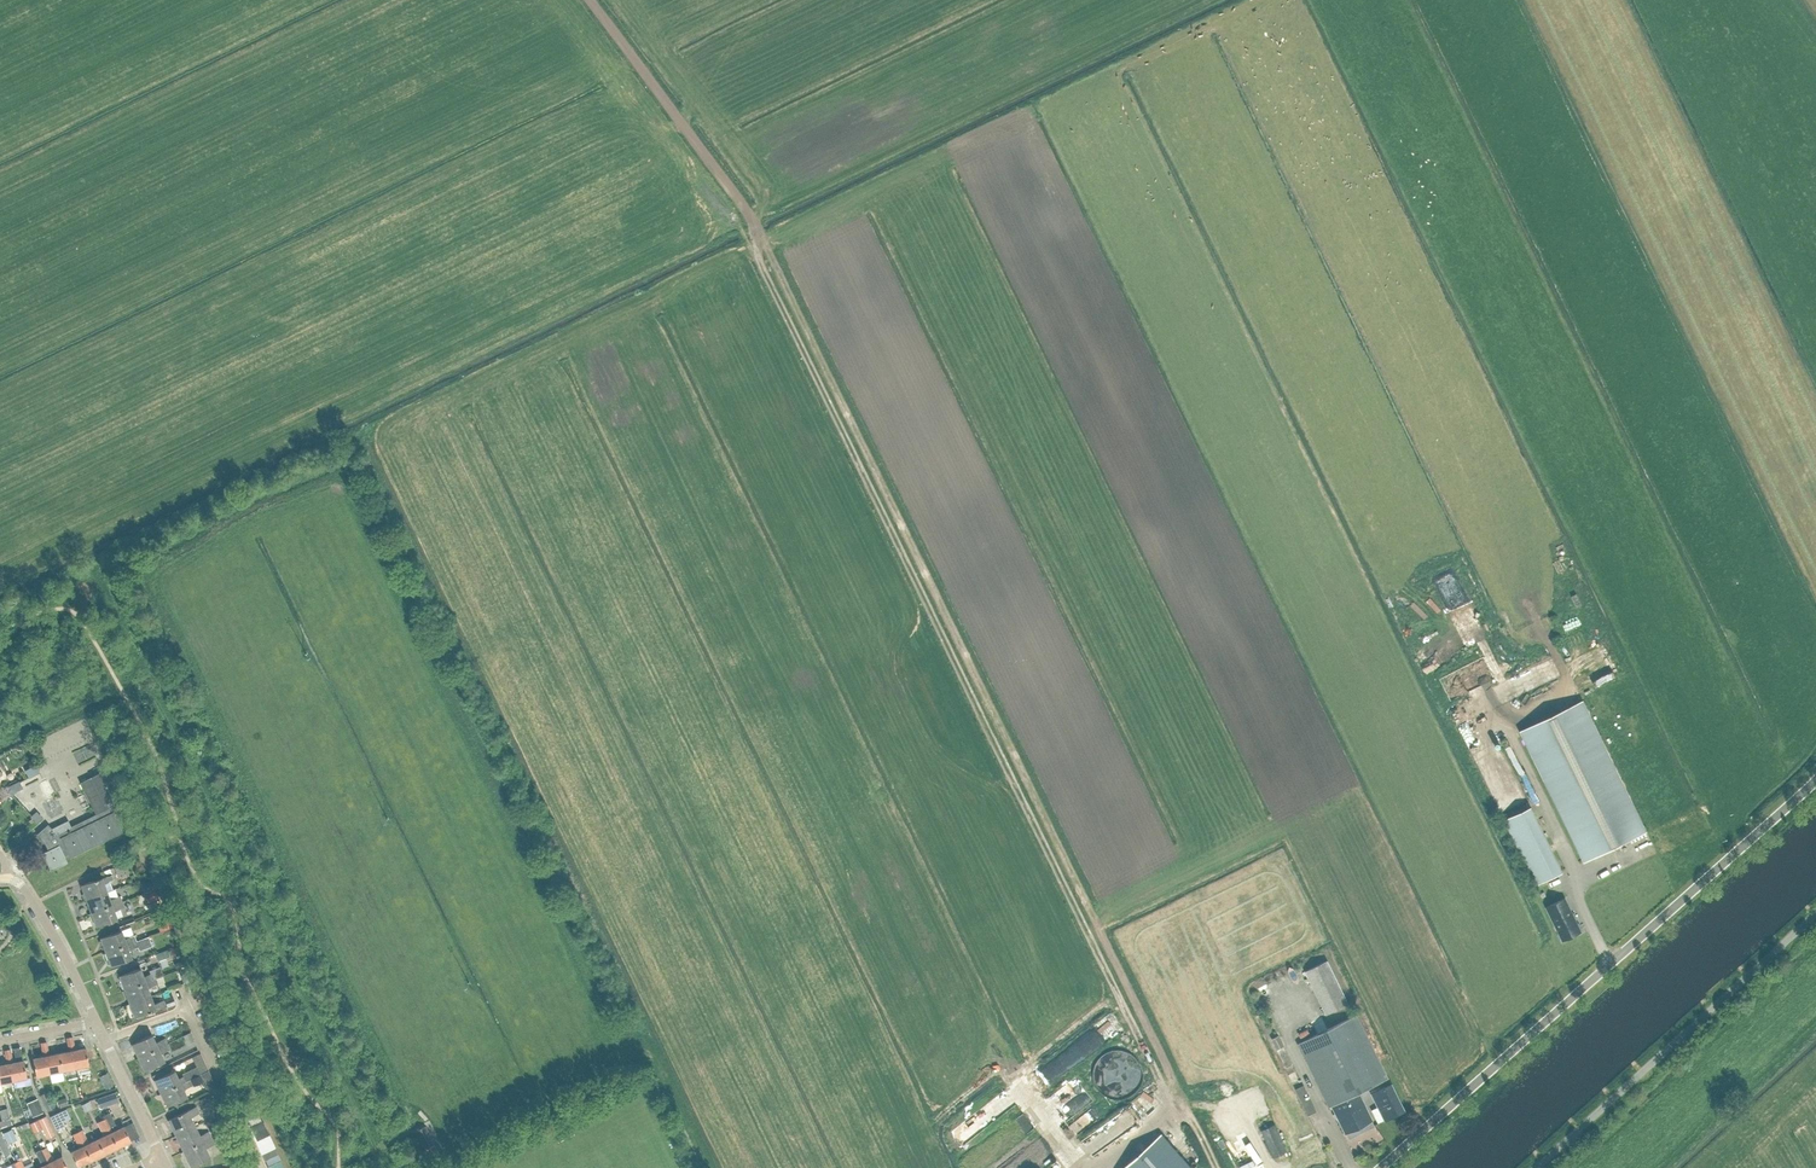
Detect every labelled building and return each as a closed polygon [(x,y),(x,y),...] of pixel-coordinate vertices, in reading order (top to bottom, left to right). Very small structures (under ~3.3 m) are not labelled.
[(1572,607),(1554,616),(1561,630),(1579,621),(1572,607)] [(1541,651),(1496,678),(1506,693),(1550,666),(1541,651)] [(1448,666),(1450,672),(1440,675),(1443,683),(1487,670),(1483,656),(1448,666)] [(1483,703),(1497,700),(1492,679),(1478,682),(1483,703)] [(1471,688),(1446,701),(1453,714),(1478,701),(1471,688)] [(1582,701),(1520,731),(1583,861),(1646,831),(1582,701)] [(1503,743),(1509,740),(1501,725),(1495,728),(1503,743)] [(70,727),(41,741),(49,757),(77,743),(70,727)] [(1497,759),(1488,763),(1495,777),(1504,772),(1497,759)] [(24,770),(28,777),(39,771),(35,764),(24,770)] [(114,817),(121,814),(114,799),(120,796),(108,769),(81,781),(96,814),(71,825),(68,819),(52,827),(48,823),(36,834),(45,843),(48,849),(42,852),(51,870),(67,862),(64,855),(69,853),(69,855),(121,830),(114,817)] [(19,781),(8,786),(10,789),(18,790),(22,788),(19,781)] [(1535,885),(1562,872),(1530,807),(1504,819),(1535,885)] [(1647,843),(1634,847),(1636,853),(1649,849),(1647,843)] [(127,874),(123,864),(114,868),(117,878),(127,874)] [(81,884),(86,898),(107,890),(104,883),(114,879),(112,873),(81,884)] [(86,898),(91,911),(122,900),(120,894),(110,898),(107,890),(86,898)] [(1562,940),(1580,931),(1564,898),(1546,907),(1562,940)] [(125,914),(117,917),(114,910),(124,906),(122,900),(91,911),(96,926),(117,918),(119,922),(127,919),(125,914)] [(169,928),(172,927),(167,912),(165,908),(164,908),(153,912),(159,931),(169,928)] [(101,938),(106,951),(137,940),(134,934),(125,938),(122,930),(101,938)] [(132,957),(129,949),(138,946),(139,950),(152,945),(149,935),(137,940),(106,951),(111,965),(132,957)] [(1328,960),(1306,971),(1327,1014),(1349,1003),(1328,960)] [(119,975),(125,990),(155,978),(163,975),(160,966),(149,970),(150,973),(143,975),(140,967),(119,975)] [(130,1003),(151,995),(148,987),(157,984),(155,978),(125,990),(130,1003)] [(1742,987),(1735,988),(1737,999),(1745,997),(1742,987)] [(153,1003),(151,995),(130,1003),(135,1017),(166,1005),(164,999),(153,1003)] [(164,998),(167,1006),(175,1004),(172,995),(164,998)] [(1372,1120),(1359,1093),(1389,1078),(1357,1014),(1298,1043),(1330,1107),(1333,1106),(1346,1133),(1349,1139),(1375,1126),(1372,1120)] [(1266,1027),(1272,1025),(1268,1015),(1263,1017),(1266,1027)] [(132,1043),(138,1057),(168,1042),(165,1037),(155,1041),(152,1034),(132,1043)] [(1284,1046),(1278,1035),(1271,1039),(1277,1049),(1284,1046)] [(62,1070),(75,1067),(72,1050),(75,1049),(73,1042),(68,1043),(69,1050),(59,1052),(62,1070)] [(138,1057),(145,1070),(165,1061),(161,1053),(170,1048),(168,1042),(138,1057)] [(85,1047),(75,1049),(72,1050),(75,1067),(89,1064),(85,1047)] [(36,1075),(49,1072),(46,1055),(49,1054),(48,1048),(42,1049),(43,1055),(32,1057),(36,1075)] [(1113,1050),(1110,1051),(1107,1052),(1104,1054),(1101,1056),(1099,1058),(1097,1061),(1095,1064),(1094,1067),(1093,1070),(1093,1074),(1093,1077),(1094,1081),(1095,1084),(1096,1087),(1099,1090),(1101,1093),(1104,1095),(1107,1097),(1110,1098),(1114,1099),(1117,1099),(1121,1099),(1124,1098),(1128,1096),(1131,1095),(1134,1093),(1136,1090),(1138,1087),(1140,1084),(1141,1081),(1142,1077),(1142,1073),(1141,1070),(1140,1067),(1139,1063),(1137,1060),(1135,1058),(1133,1055),(1130,1053),(1127,1052),(1124,1050),(1120,1050),(1117,1050),(1113,1050)] [(49,1072),(62,1070),(59,1052),(49,1054),(46,1055),(49,1072)] [(13,1080),(10,1062),(13,1062),(11,1055),(6,1056),(7,1063),(0,1064),(0,1081),(0,1082),(13,1080)] [(23,1060),(13,1062),(10,1062),(13,1080),(27,1077),(23,1060)] [(182,1073),(183,1075),(178,1077),(174,1069),(154,1079),(161,1093),(201,1073),(197,1065),(182,1073)] [(208,1070),(201,1073),(161,1093),(166,1103),(167,1106),(187,1096),(183,1088),(193,1084),(201,1080),(206,1089),(214,1084),(208,1070)] [(106,1072),(99,1076),(105,1089),(112,1085),(106,1072)] [(1077,1105),(1092,1093),(1080,1079),(1066,1091),(1077,1105)] [(1373,1092),(1386,1120),(1405,1111),(1391,1083),(1373,1092)] [(55,1106),(47,1091),(39,1094),(47,1110),(55,1106)] [(115,1092),(97,1098),(100,1107),(118,1101),(115,1092)] [(67,1104),(65,1097),(57,1099),(59,1107),(67,1104)] [(79,1100),(83,1110),(90,1107),(86,1097),(79,1100)] [(244,1113),(256,1107),(253,1100),(241,1106),(244,1113)] [(28,1106),(32,1116),(42,1112),(38,1102),(28,1106)] [(168,1119),(175,1135),(195,1125),(191,1116),(199,1112),(196,1105),(168,1119)] [(247,1120),(259,1114),(256,1107),(244,1113),(247,1120)] [(1129,1108),(1101,1124),(1109,1138),(1137,1122),(1129,1108)] [(66,1111),(60,1114),(51,1118),(60,1135),(68,1131),(63,1121),(69,1118),(66,1111)] [(247,1120),(250,1126),(262,1121),(259,1114),(247,1120)] [(29,1122),(33,1132),(42,1128),(46,1138),(55,1134),(46,1115),(29,1122)] [(109,1116),(108,1116),(103,1118),(117,1146),(131,1140),(124,1125),(115,1129),(109,1116)] [(102,1136),(97,1138),(104,1153),(117,1146),(103,1118),(96,1122),(102,1136)] [(1272,1118),(1259,1123),(1270,1151),(1283,1146),(1272,1118)] [(253,1133),(265,1127),(262,1121),(250,1126),(253,1133)] [(175,1135),(183,1150),(211,1136),(208,1130),(200,1134),(195,1125),(175,1135)] [(434,1144),(425,1125),(416,1130),(425,1148),(434,1144)] [(253,1133),(256,1140),(268,1134),(265,1127),(253,1133)] [(1089,1132),(1097,1148),(1106,1143),(1098,1127),(1089,1132)] [(2,1133),(7,1143),(16,1139),(11,1128),(2,1133)] [(82,1128),(77,1131),(91,1159),(104,1153),(97,1138),(89,1142),(82,1128)] [(78,1166),(91,1159),(77,1131),(72,1133),(79,1147),(70,1151),(78,1166)] [(256,1140),(259,1146),(271,1141),(268,1134),(256,1140)] [(1123,1167),(1189,1167),(1160,1135),(1123,1167)] [(214,1143),(211,1136),(183,1150),(191,1166),(210,1156),(206,1147),(214,1143)] [(1218,1140),(1221,1147),(1229,1144),(1226,1137),(1218,1140)] [(259,1146),(262,1153),(275,1147),(271,1141),(259,1146)] [(42,1148),(51,1167),(68,1167),(62,1155),(54,1159),(47,1146),(42,1148)] [(262,1153),(265,1160),(278,1154),(275,1147),(262,1153)] [(36,1167),(51,1167),(42,1148),(37,1151),(43,1164),(36,1167)] [(13,1155),(12,1156),(10,1152),(6,1155),(10,1163),(13,1167),(19,1167),(13,1155)] [(20,1159),(17,1153),(13,1155),(19,1167),(26,1167),(21,1158),(20,1159)] [(265,1160),(269,1167),(281,1161),(278,1154),(265,1160)]
